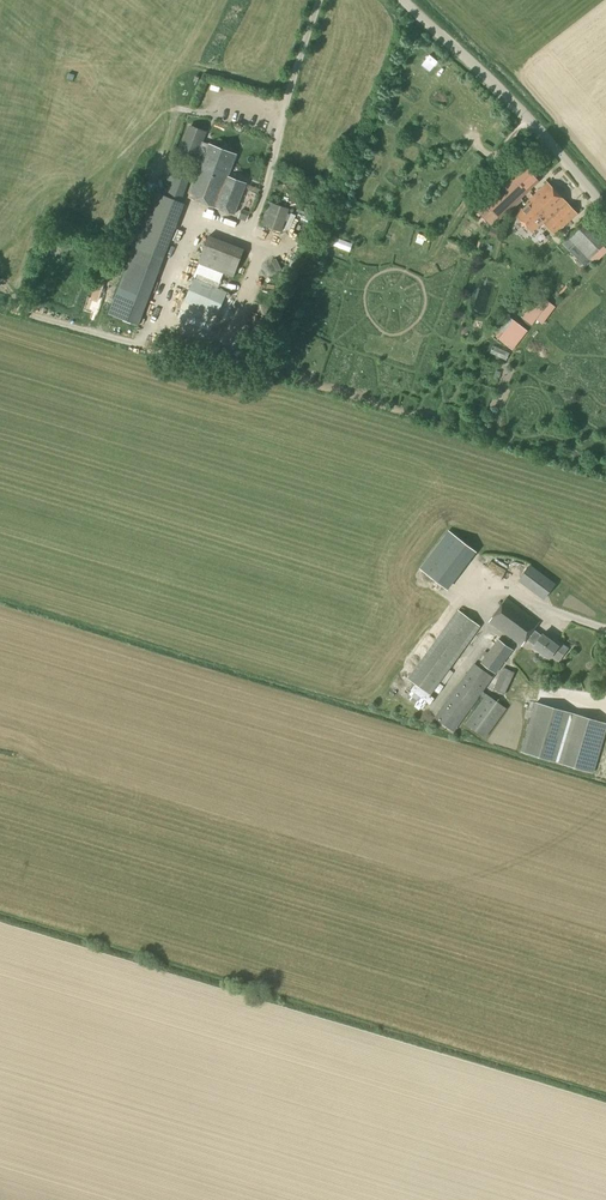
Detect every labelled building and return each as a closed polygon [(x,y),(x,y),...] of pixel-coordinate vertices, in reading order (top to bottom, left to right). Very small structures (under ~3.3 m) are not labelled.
[(259,103),(260,97),(249,95),(248,102),(259,103)] [(205,133),(190,127),(181,151),(196,157),(198,153),(202,155),(202,154),(205,155),(209,144),(202,141),(205,133)] [(234,215),(240,202),(239,201),(246,184),(229,177),(237,155),(209,144),(205,155),(188,198),(234,215)] [(499,219),(538,181),(523,166),(484,203),(499,219)] [(181,203),(191,177),(167,168),(163,178),(171,182),(166,197),(154,192),(133,247),(164,259),(185,204),(181,203)] [(554,235),(577,213),(547,182),(526,203),(528,205),(516,216),(532,233),(543,223),(554,235)] [(282,232),(289,209),(268,202),(261,225),(282,232)] [(221,221),(221,213),(200,214),(200,221),(221,221)] [(589,259),(603,245),(582,224),(562,244),(569,250),(575,245),(589,259)] [(233,278),(244,250),(208,236),(197,265),(233,278)] [(217,316),(227,292),(194,278),(184,302),(217,316)] [(532,326),(549,302),(539,295),(522,318),(532,326)] [(503,333),(513,320),(505,314),(495,326),(503,333)] [(448,591),(477,552),(448,531),(419,569),(448,591)] [(544,600),(556,584),(530,565),(518,581),(544,600)] [(521,646),(526,640),(534,630),(539,622),(506,598),(488,622),(521,646)] [(430,695),(480,626),(459,611),(409,680),(430,695)] [(535,646),(542,635),(534,630),(526,640),(535,646)] [(542,635),(535,646),(534,647),(550,658),(551,657),(559,662),(569,647),(561,642),(558,646),(542,635)] [(496,674),(513,650),(498,639),(480,663),(496,674)] [(507,709),(483,691),(493,678),(473,663),(434,718),(453,732),(480,695),(484,698),(465,724),(485,738),(507,709)] [(505,695),(515,673),(503,667),(493,689),(505,695)] [(434,716),(438,710),(426,700),(421,706),(434,716)] [(605,732),(605,723),(537,703),(523,752),(595,772),(605,732)]
